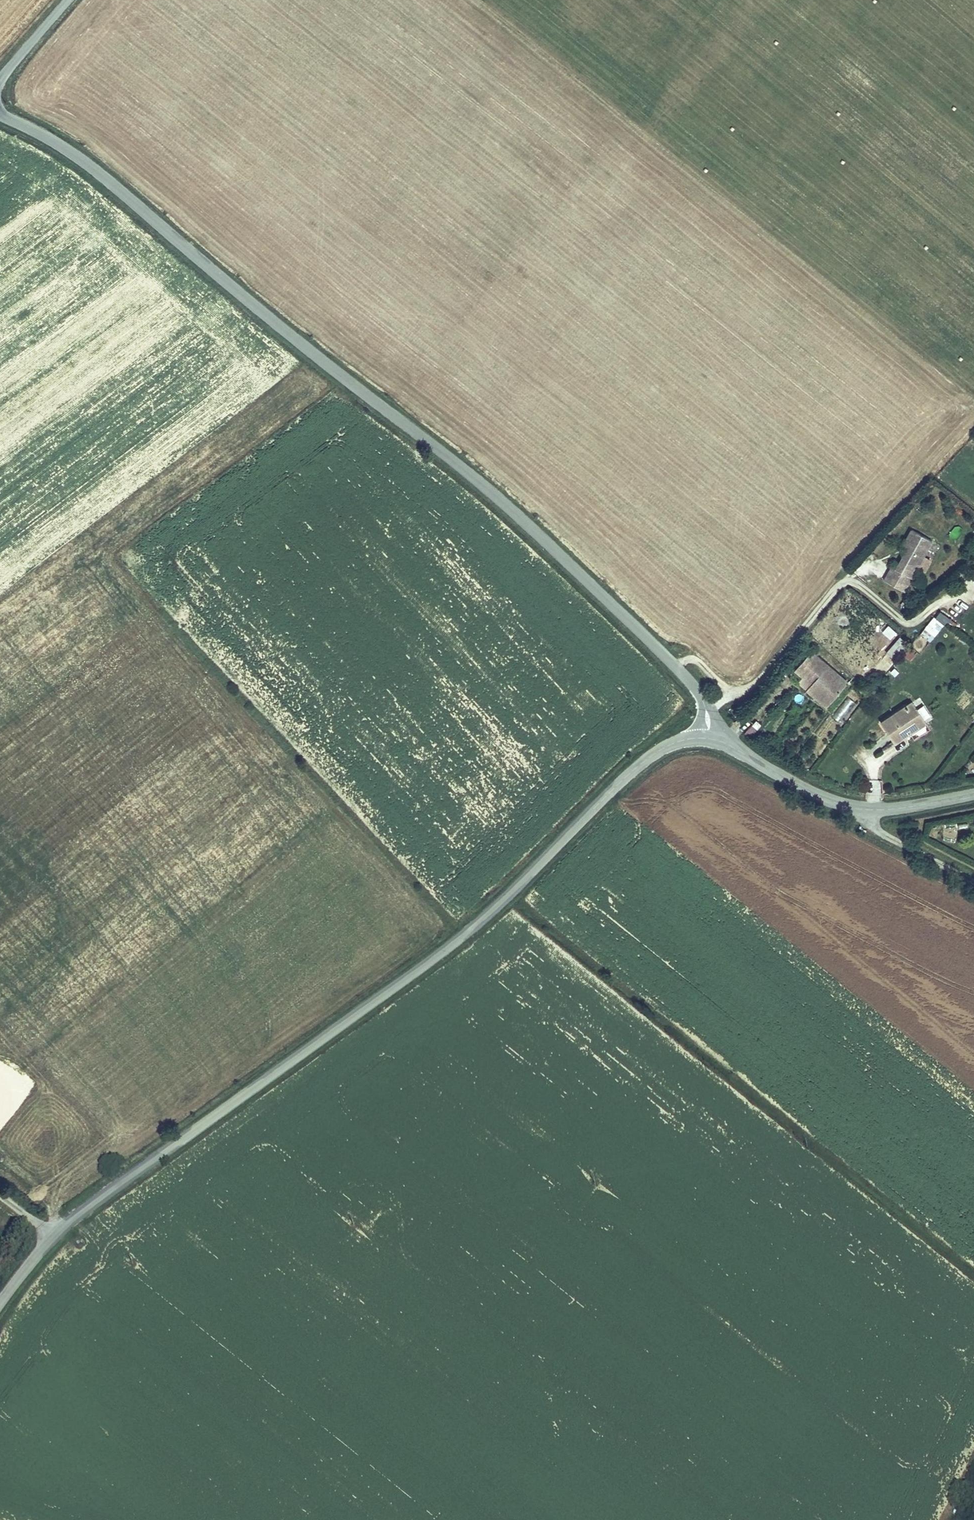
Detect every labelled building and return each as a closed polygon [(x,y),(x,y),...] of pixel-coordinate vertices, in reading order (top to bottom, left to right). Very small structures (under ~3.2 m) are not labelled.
[(947,536),(956,542),(964,531),(956,525),(947,536)] [(931,542),(911,530),(901,547),(906,550),(895,569),(891,567),(883,581),(902,592),(931,542)] [(918,569),(925,572),(930,561),(924,558),(918,569)] [(933,620),(918,638),(930,647),(944,629),(933,620)] [(885,652),(893,660),(904,650),(896,642),(885,652)] [(802,675),(808,679),(819,690),(817,694),(828,704),(846,684),(809,651),(791,671),(799,678),(802,675)] [(819,690),(808,679),(798,691),(809,702),(817,694),(819,690)] [(898,743),(915,732),(912,728),(928,718),(916,700),(884,721),(898,743)] [(752,739),(761,726),(753,721),(744,734),(752,739)]
